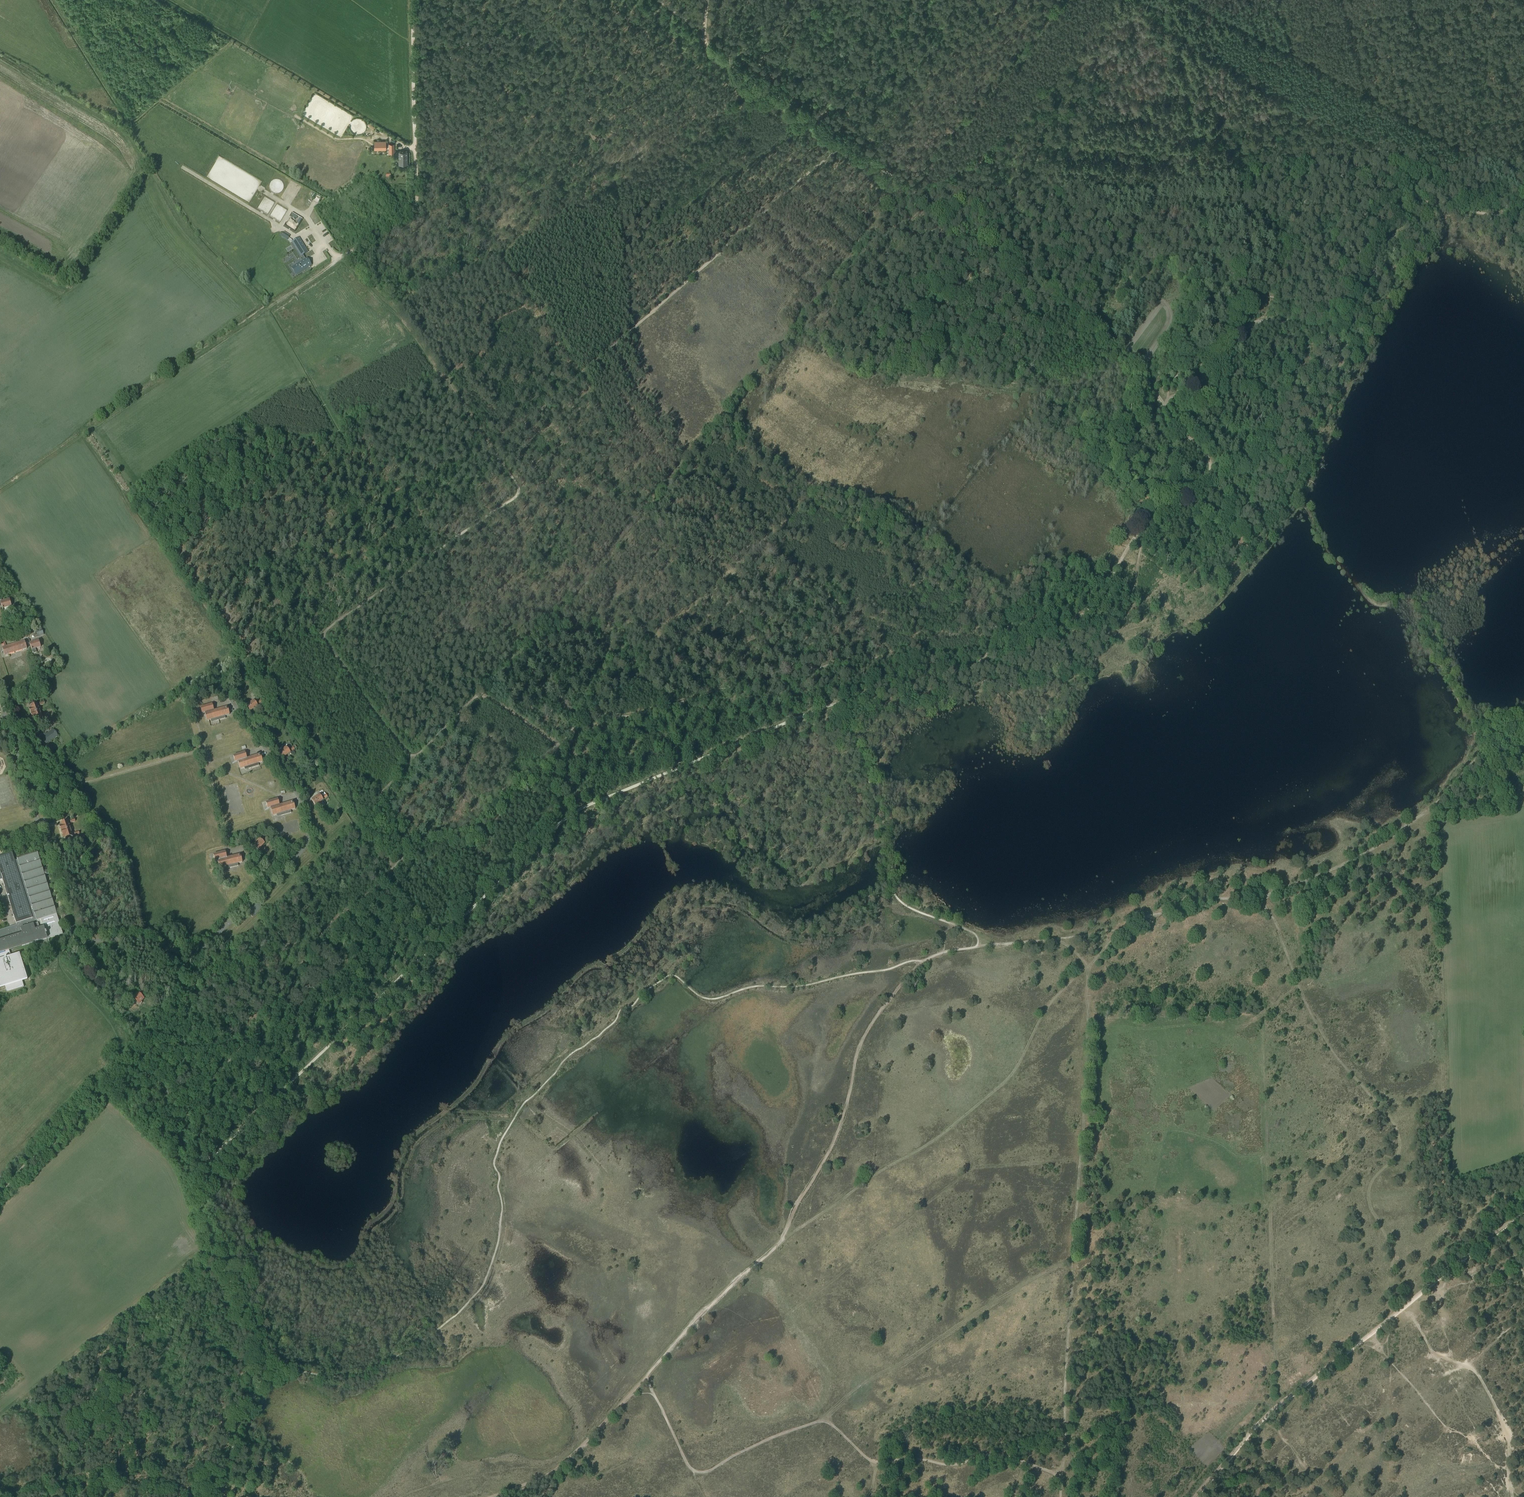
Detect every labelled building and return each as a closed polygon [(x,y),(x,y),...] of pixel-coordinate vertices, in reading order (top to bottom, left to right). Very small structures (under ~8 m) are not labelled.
[(386,141),(374,141),(374,150),(386,150),(386,141)] [(407,152),(398,152),(399,165),(407,164),(407,152)] [(298,238),(292,242),(304,260),(294,267),(298,273),(311,265),(307,259),(306,259),(303,255),(307,252),(298,238)] [(2,609),(5,608),(11,606),(9,600),(0,603),(2,609)] [(32,639),(44,635),(42,629),(36,631),(37,634),(31,636),(32,639)] [(6,648),(5,643),(4,641),(1,642),(3,649),(2,649),(4,656),(27,649),(25,642),(6,648)] [(39,643),(39,641),(29,644),(31,650),(32,650),(33,654),(36,652),(35,649),(41,647),(40,647),(42,646),(41,642),(39,643)] [(257,706),(262,703),(260,700),(256,703),(254,701),(246,706),(249,711),(257,706)] [(31,714),(40,711),(37,704),(30,706),(31,708),(29,709),(31,714)] [(213,712),(213,711),(213,710),(212,705),(200,708),(202,714),(205,713),(206,714),(205,714),(207,721),(214,719),(215,721),(225,718),(225,719),(225,718),(225,716),(229,715),(227,707),(227,708),(222,709),(218,711),(218,710),(213,712)] [(36,721),(42,719),(40,711),(31,714),(33,720),(35,719),(36,721)] [(46,744),(57,736),(53,730),(42,737),(46,744)] [(293,750),(294,749),(293,747),(288,750),(286,747),(279,753),(282,758),(290,753),(293,750)] [(246,759),(246,758),(245,753),(233,756),(235,762),(238,761),(239,762),(238,762),(240,769),(247,766),(248,769),(258,765),(258,766),(259,766),(258,763),(262,762),(260,755),(255,757),(251,758),(246,759)] [(315,805),(327,797),(326,794),(321,797),(319,795),(311,800),(315,805)] [(279,806),(278,805),(279,805),(277,799),(266,803),(268,809),(271,808),(271,809),(270,809),(272,816),(273,816),(273,815),(280,813),(281,816),(291,812),(291,813),(290,810),(295,809),(293,802),(288,804),(284,805),(279,806)] [(61,832),(70,829),(67,821),(61,823),(62,825),(59,826),(61,832)] [(66,838),(72,836),(70,829),(61,832),(63,837),(65,836),(66,838)] [(264,843),(268,839),(266,837),(262,841),(260,839),(253,846),(257,850),(264,843)] [(5,988),(7,992),(24,987),(23,983),(28,981),(19,954),(11,956),(9,950),(47,939),(47,938),(62,933),(44,875),(50,873),(49,870),(43,871),(37,852),(17,858),(17,860),(14,861),(12,853),(0,856),(0,881),(3,880),(5,888),(4,888),(5,889),(6,894),(7,894),(12,909),(11,910),(13,916),(16,923),(16,924),(16,925),(0,930),(0,990),(5,988)] [(226,859),(226,858),(225,852),(213,855),(215,861),(218,860),(219,861),(218,861),(219,868),(220,868),(227,866),(228,868),(238,865),(238,866),(237,863),(242,862),(240,855),(235,856),(235,857),(231,858),(231,857),(226,859)] [(253,917),(262,908),(258,904),(248,913),(253,917)] [(137,994),(135,993),(134,994),(135,996),(132,999),(138,1005),(144,999),(138,993),(137,994)]
